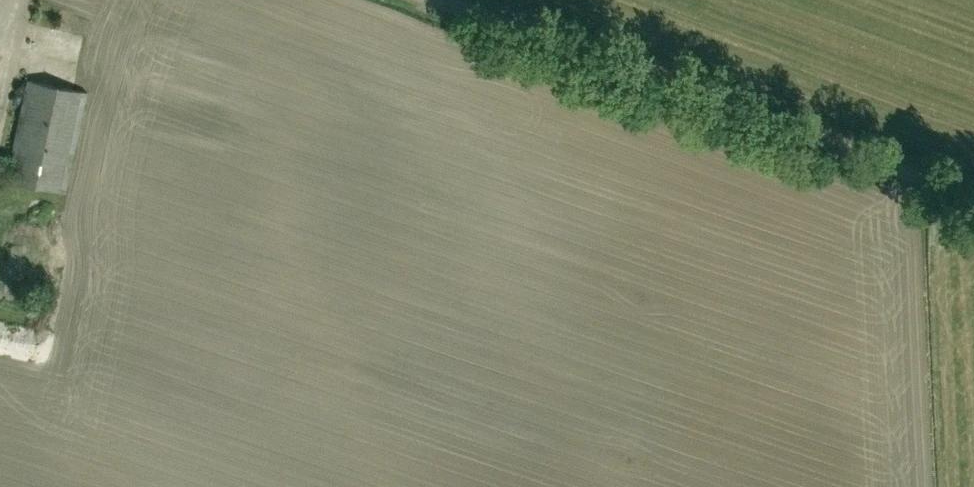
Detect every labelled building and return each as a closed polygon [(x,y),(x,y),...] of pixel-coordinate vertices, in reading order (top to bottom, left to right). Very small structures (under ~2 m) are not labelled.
[(87,91),(56,84),(29,78),(8,179),(66,191),(87,91)]
